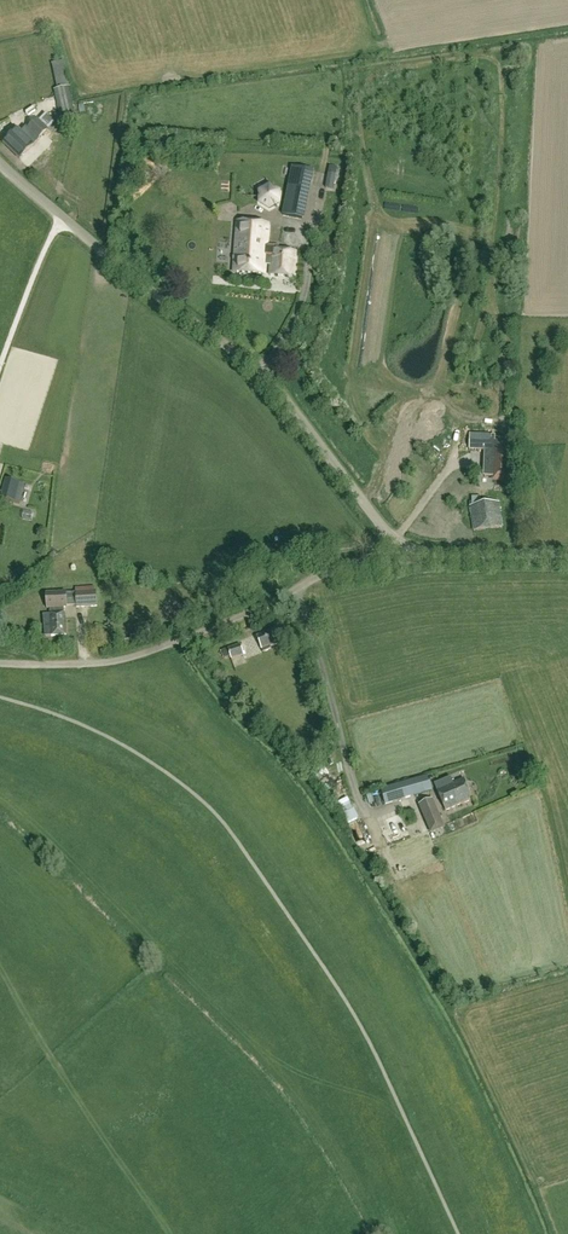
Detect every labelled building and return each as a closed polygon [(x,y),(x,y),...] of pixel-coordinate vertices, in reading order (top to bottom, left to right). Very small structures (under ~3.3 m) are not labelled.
[(54,55),(64,54),(62,36),(52,37),(54,55)] [(64,66),(53,69),(58,89),(69,87),(64,66)] [(58,89),(54,90),(60,119),(75,115),(69,87),(58,89)] [(88,112),(95,110),(92,99),(85,100),(88,112)] [(18,130),(4,144),(20,159),(33,145),(32,144),(33,143),(36,140),(37,139),(38,140),(48,130),(51,133),(57,125),(55,122),(47,115),(40,122),(37,119),(27,130),(28,130),(23,135),(18,130)] [(332,190),(337,168),(330,166),(325,188),(332,190)] [(292,167),(283,215),(302,219),(312,172),(292,167)] [(259,203),(269,209),(279,204),(279,193),(270,187),(259,192),(259,203)] [(227,210),(246,206),(244,196),(225,200),(227,210)] [(318,217),(326,218),(326,210),(319,209),(318,217)] [(237,223),(234,273),(265,275),(267,252),(272,252),(270,275),(294,277),(296,252),(278,251),(278,246),(267,245),(268,225),(237,223)] [(437,440),(434,446),(447,452),(450,447),(437,440)] [(496,443),(495,480),(508,480),(510,444),(496,443)] [(428,451),(435,456),(438,452),(431,447),(428,451)] [(423,451),(418,458),(433,469),(439,462),(423,451)] [(462,453),(462,465),(477,465),(477,453),(462,453)] [(5,479),(0,499),(20,504),(26,485),(5,479)] [(499,502),(471,505),(474,531),(502,528),(499,502)] [(306,553),(307,559),(315,557),(314,551),(306,553)] [(96,591),(76,592),(76,594),(71,595),(72,607),(77,606),(77,608),(97,607),(96,591)] [(50,609),(51,636),(66,636),(65,609),(68,608),(67,592),(46,593),(47,609),(50,609)] [(269,646),(280,642),(277,635),(266,639),(269,646)] [(231,659),(244,656),(240,644),(228,649),(223,651),(225,659),(231,657),(231,659)] [(340,773),(329,776),(332,787),(343,785),(340,773)] [(420,778),(395,786),(400,801),(425,793),(420,778)] [(446,812),(473,799),(463,778),(454,783),(451,778),(434,785),(446,812)] [(388,788),(381,790),(386,805),(393,803),(388,788)] [(433,799),(419,806),(427,824),(441,818),(433,799)] [(356,820),(361,831),(370,827),(365,816),(356,820)]
